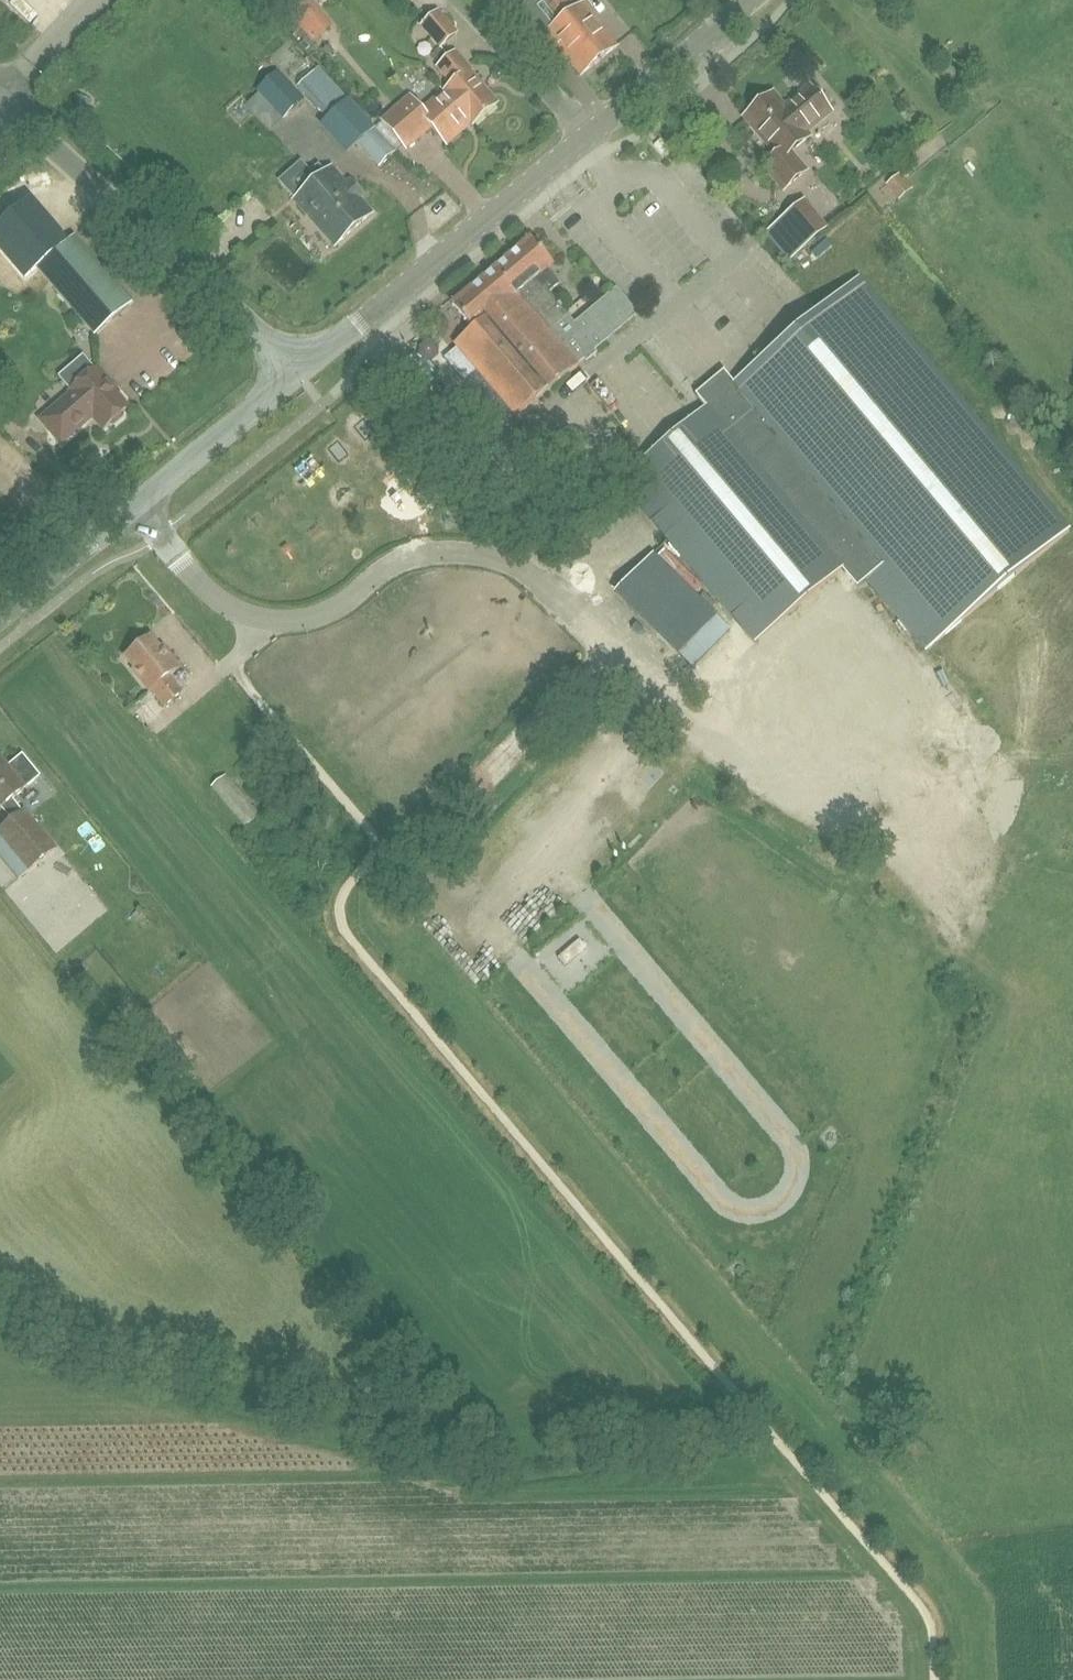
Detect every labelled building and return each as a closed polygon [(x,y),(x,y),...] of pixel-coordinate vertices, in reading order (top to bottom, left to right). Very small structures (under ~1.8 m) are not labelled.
[(310,0),(293,0),(282,9),(312,44),(332,27),(310,0)] [(538,0),(515,0),(511,3),(520,15),(538,1),(538,0)] [(552,0),(538,0),(538,1),(520,15),(539,39),(547,33),(581,75),(599,60),(554,4),(554,3),(552,0)] [(554,3),(554,4),(599,60),(617,46),(584,3),(576,9),(569,0),(559,0),(554,3)] [(457,33),(438,12),(421,27),(440,48),(457,33)] [(445,92),(471,123),(473,125),(497,104),(470,72),(472,71),(456,52),(437,68),(452,85),(445,92)] [(285,73),(297,88),(325,122),(319,127),(346,156),(358,145),(378,168),(396,153),(375,129),(349,99),(345,103),(318,69),(305,56),(285,73)] [(256,93),(257,94),(247,104),(272,129),(282,120),(283,121),(305,99),(278,72),(256,93)] [(804,133),(830,112),(810,88),(789,105),(793,109),(788,113),(772,95),(745,118),(777,156),(765,166),(785,190),(805,173),(790,154),(809,139),(804,133)] [(446,145),(471,123),(445,92),(422,111),(411,98),(383,122),(406,149),(431,127),(446,145)] [(279,179),(296,199),(294,200),(335,247),(371,215),(357,199),(362,195),(351,182),(346,186),(331,168),(328,171),(319,162),(311,169),(302,159),(279,179)] [(911,189),(899,174),(886,184),(898,199),(911,189)] [(826,225),(804,200),(765,235),(787,260),(826,225)] [(108,276),(74,236),(60,248),(24,205),(0,225),(0,252),(23,280),(37,268),(94,335),(131,304),(108,276)] [(559,284),(552,276),(546,269),(552,264),(530,239),(453,305),(474,330),(455,345),(517,417),(538,399),(539,400),(578,366),(577,365),(637,314),(616,289),(574,325),(548,293),(559,284)] [(926,651),(1069,531),(859,281),(734,386),(722,372),(694,396),(706,409),(618,483),(753,643),(841,569),(856,588),(866,579),(926,651)] [(73,388),(95,365),(87,356),(64,379),(73,388)] [(72,392),(40,420),(61,444),(92,416),(103,429),(109,424),(114,424),(123,417),(123,412),(127,408),(108,386),(111,384),(97,368),(70,390),(72,392)] [(616,592),(678,655),(693,669),(730,632),(653,555),(616,592)] [(165,705),(182,691),(169,675),(179,667),(161,646),(159,647),(149,636),(125,656),(135,667),(133,669),(150,690),(152,689),(165,705)] [(153,695),(135,707),(147,725),(164,713),(153,695)] [(7,765),(1,757),(0,758),(0,806),(1,807),(2,806),(11,817),(0,826),(0,859),(18,881),(57,847),(22,807),(21,808),(13,797),(41,775),(23,752),(7,765)] [(247,828),(249,827),(259,818),(223,776),(211,787),(247,828)] [(76,928),(95,914),(89,906),(70,919),(76,928)] [(40,910),(36,920),(59,929),(63,919),(40,910)]
